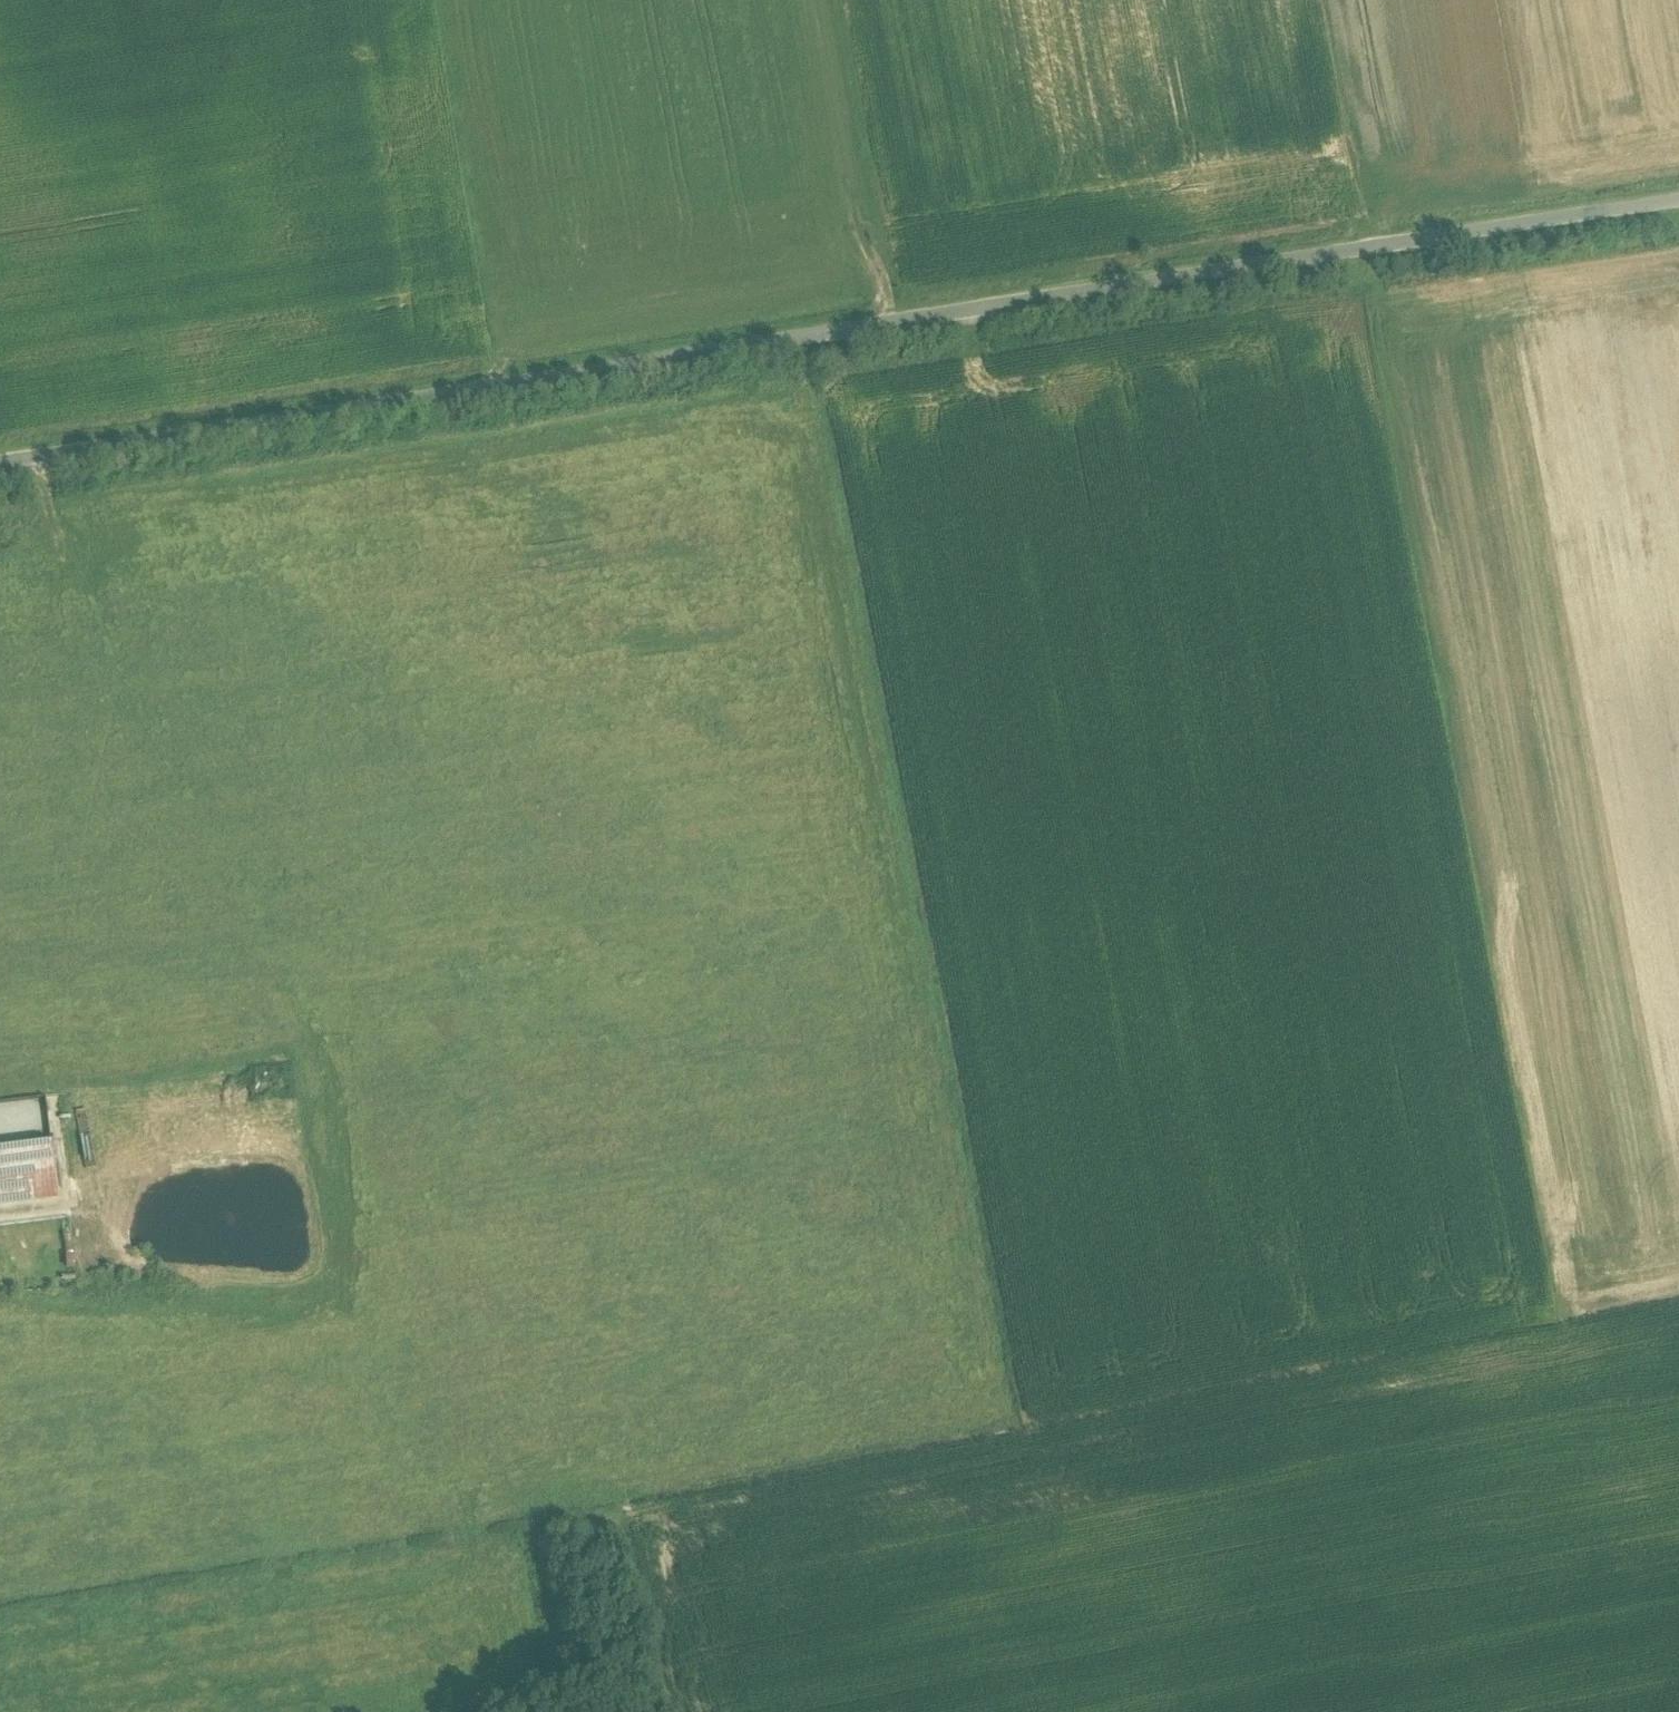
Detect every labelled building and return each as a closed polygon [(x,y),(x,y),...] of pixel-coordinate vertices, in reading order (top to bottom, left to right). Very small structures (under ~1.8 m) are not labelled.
[(0,1153),(0,1211),(58,1204),(51,1147),(0,1153)]
